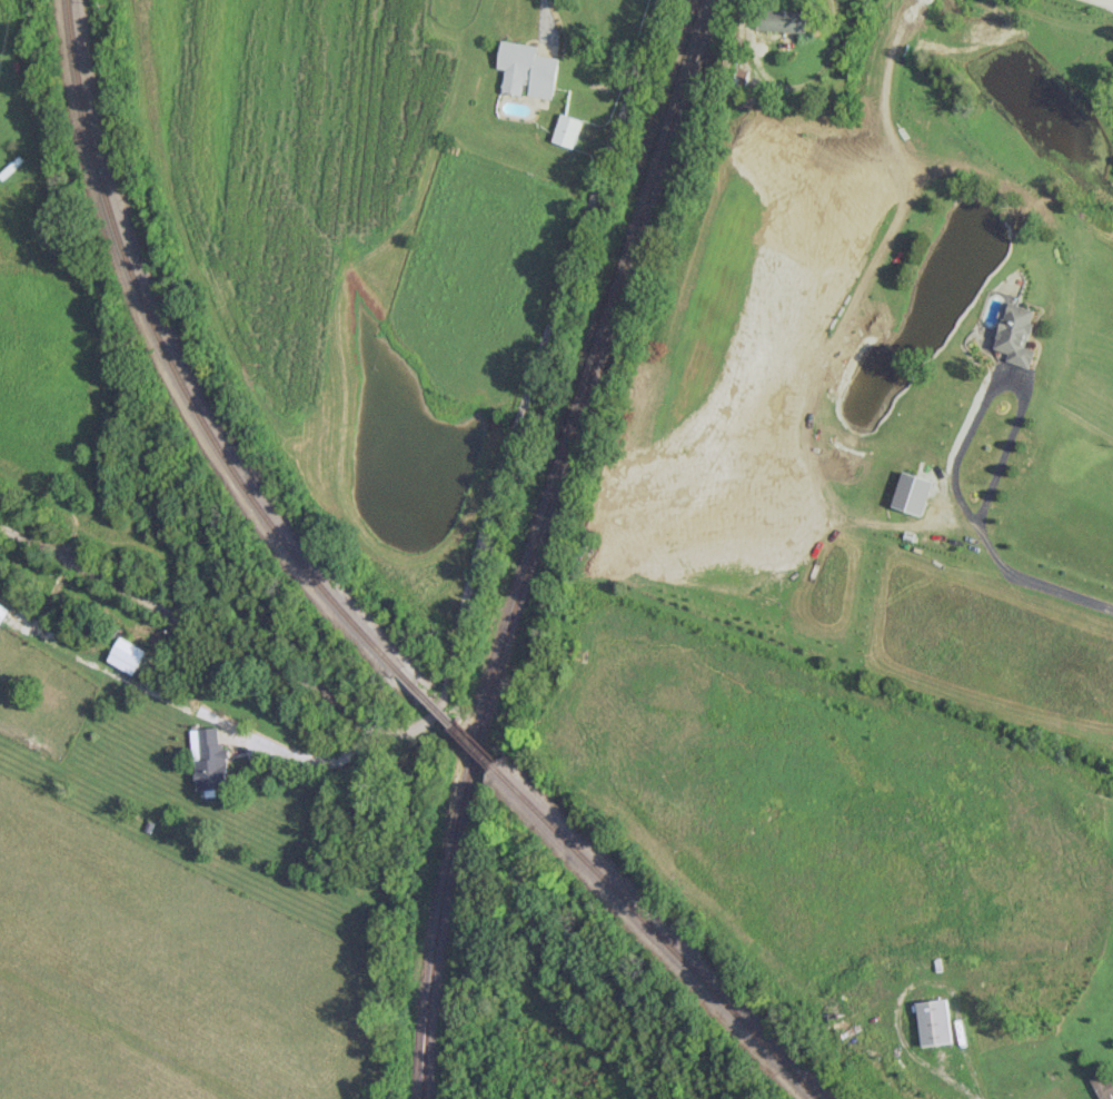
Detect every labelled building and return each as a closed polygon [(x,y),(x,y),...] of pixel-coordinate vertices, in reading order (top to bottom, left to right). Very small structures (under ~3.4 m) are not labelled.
[(806,11),(761,10),(760,31),(806,32),(806,11)] [(553,99),(558,58),(536,55),(537,45),(500,40),(497,68),(504,69),(501,92),(524,95),(553,99)] [(551,141),(573,148),(582,120),(560,113),(551,141)] [(1029,368),(1034,350),(1025,347),(1036,311),(1007,302),(993,349),(1008,354),(1005,361),(1029,368)] [(921,515),(932,481),(902,471),(890,505),(921,515)] [(145,649),(118,637),(107,662),(134,674),(145,649)] [(228,789),(226,748),(220,748),(218,727),(192,729),(195,790),(228,789)] [(922,1046),(952,1042),(945,999),(916,1003),(922,1046)] [(1112,1093),(1112,1092),(1112,1085),(1111,1081),(1103,1084),(1099,1073),(1089,1077),(1099,1098),(1112,1098),(1112,1096),(1112,1093)]
